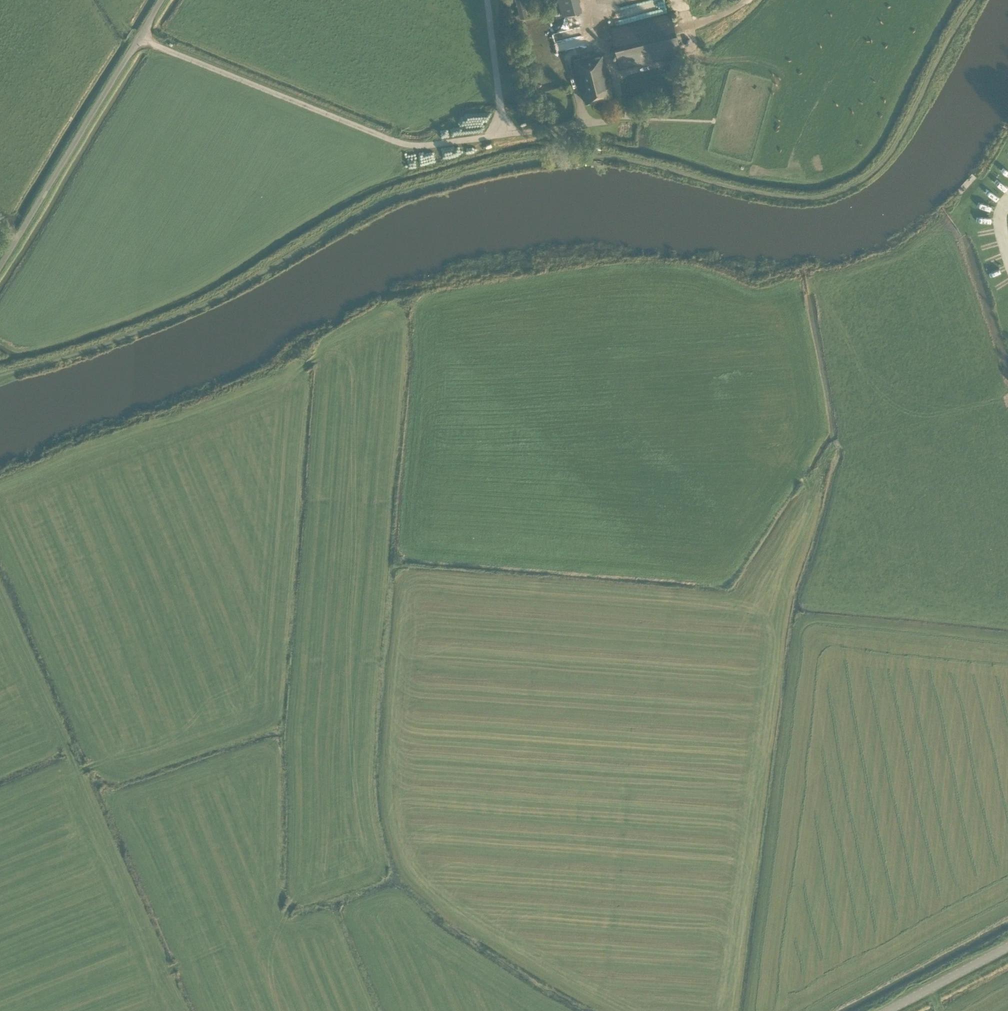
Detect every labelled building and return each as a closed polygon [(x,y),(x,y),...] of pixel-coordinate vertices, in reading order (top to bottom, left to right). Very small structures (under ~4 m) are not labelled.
[(563,18),(571,16),(582,14),(578,0),(558,0),(563,18)] [(673,15),(611,29),(621,70),(682,56),(673,15)] [(586,104),(613,97),(610,85),(612,85),(604,55),(595,57),(595,55),(582,59),(581,57),(572,60),(582,95),(583,95),(586,104)]
